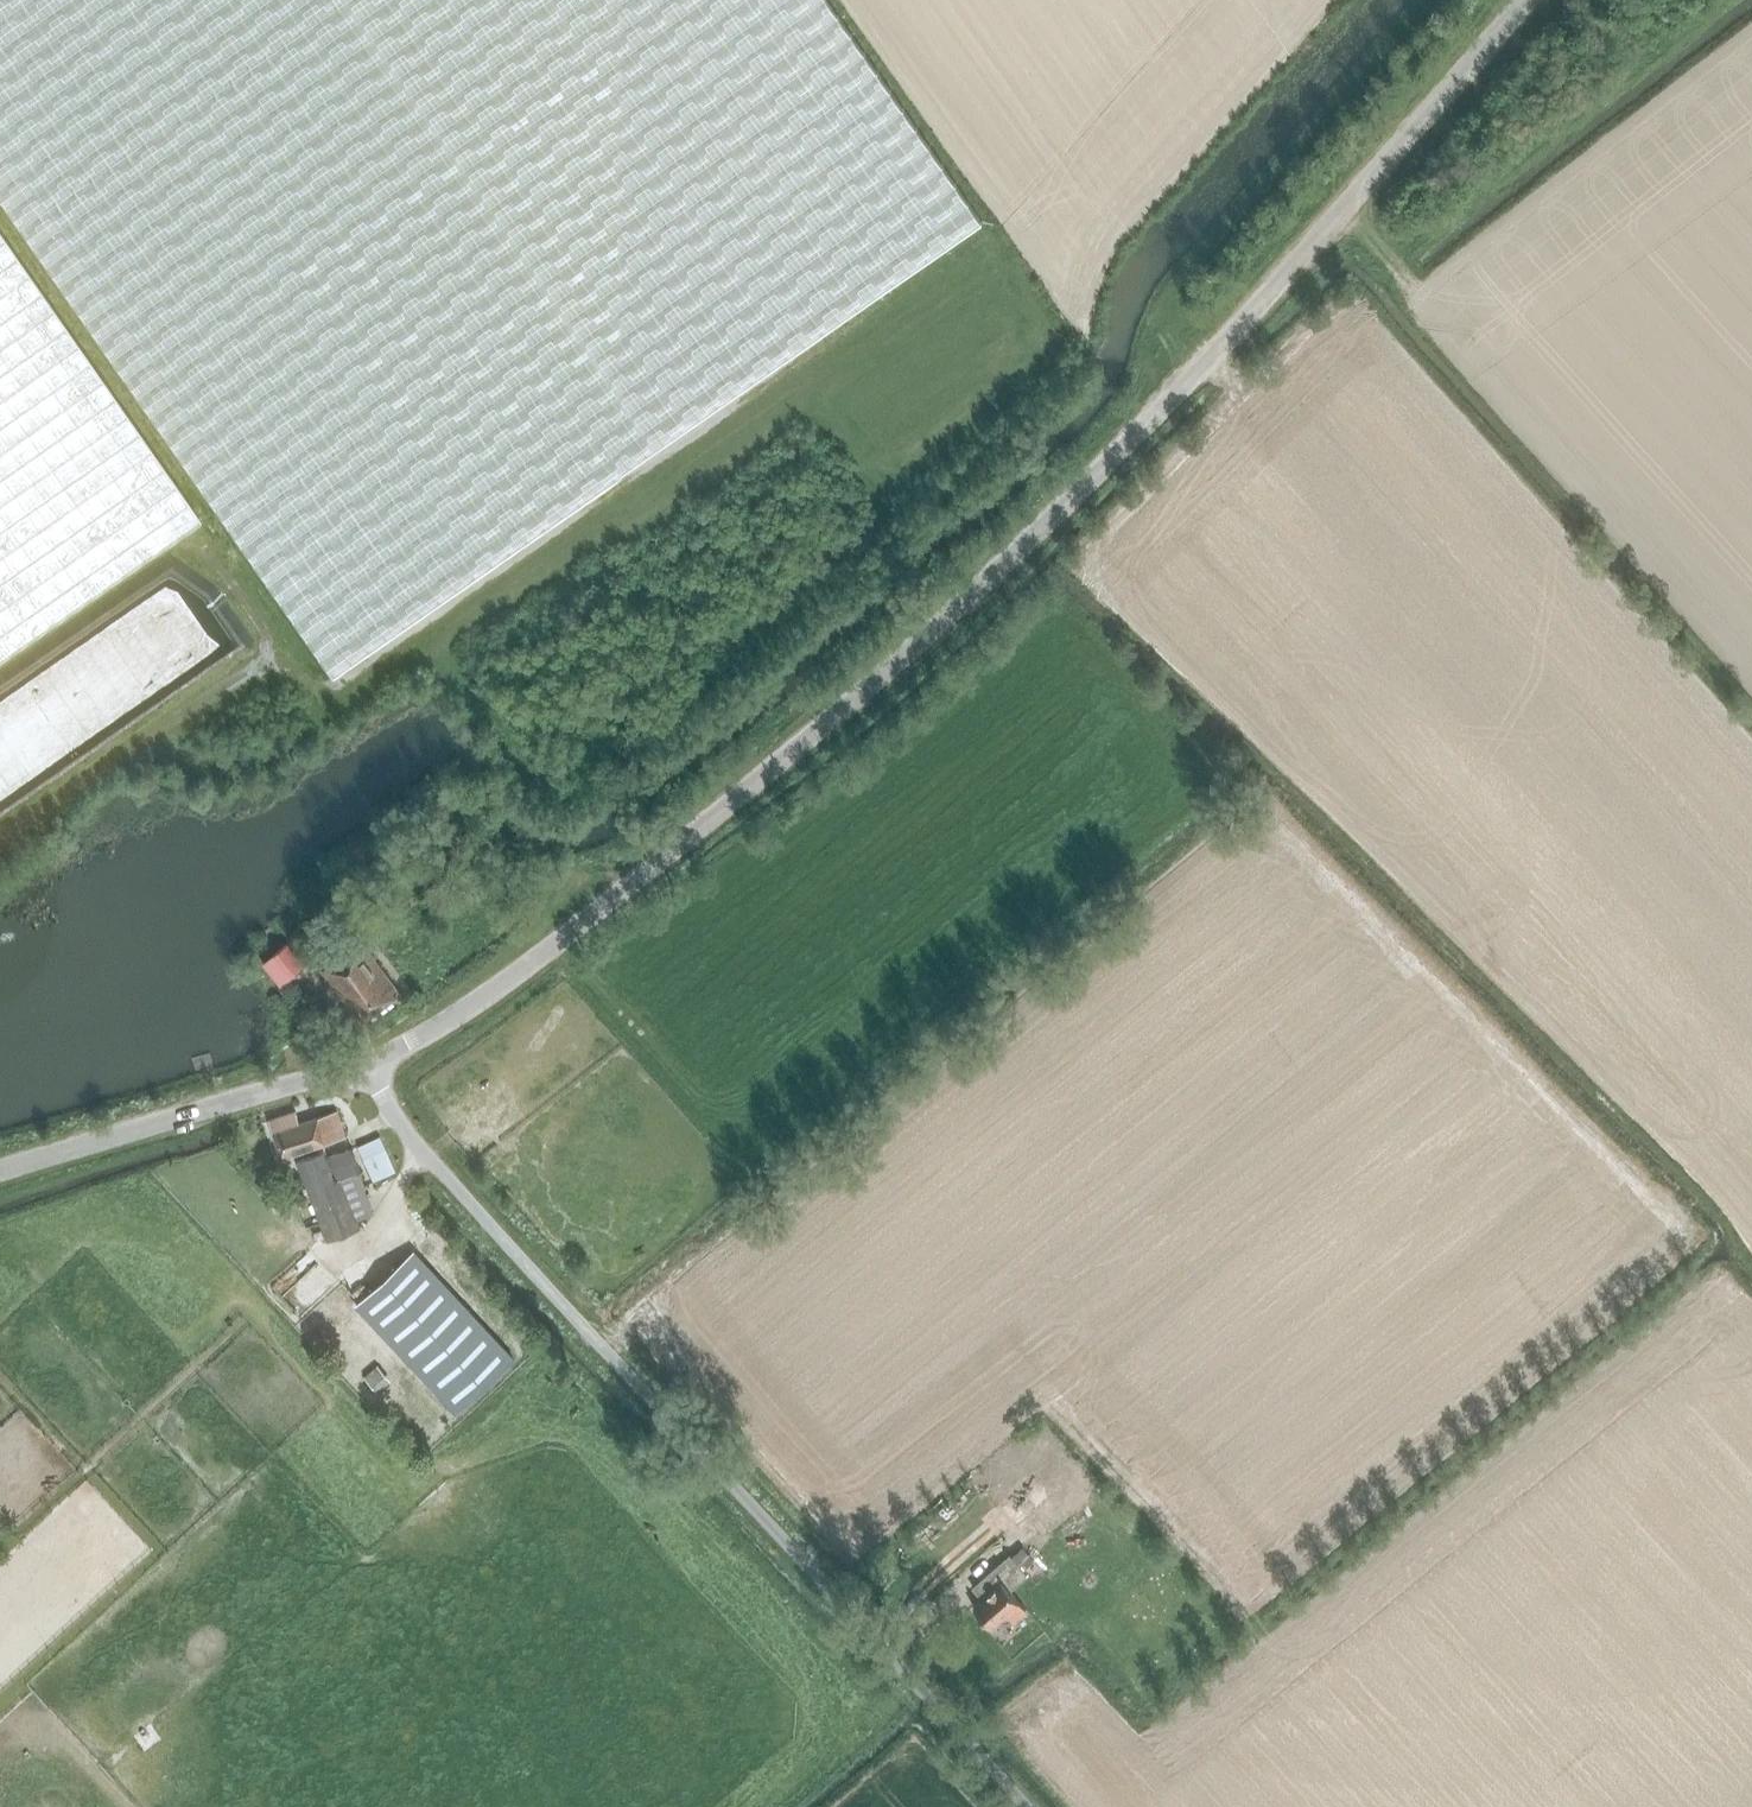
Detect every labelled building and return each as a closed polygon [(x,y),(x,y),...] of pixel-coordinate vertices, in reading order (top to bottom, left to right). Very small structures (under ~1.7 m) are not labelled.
[(330,674),(981,221),(827,0),(0,0),(0,200),(330,674)] [(199,518),(0,233),(0,656),(199,518)] [(362,1022),(400,993),(360,939),(321,968),(362,1022)] [(287,942),(273,953),(292,976),(306,965),(287,942)] [(326,1143),(344,1137),(335,1111),(298,1123),(294,1112),(269,1120),(273,1132),(272,1132),(281,1159),(326,1144),(326,1143)] [(395,1171),(380,1136),(357,1146),(372,1181),(395,1171)] [(359,1229),(356,1220),(373,1213),(364,1189),(366,1188),(350,1146),(325,1156),(323,1151),(296,1161),(328,1241),(359,1229)] [(456,1412),(514,1358),(414,1253),(357,1306),(456,1412)] [(1011,1557),(1022,1569),(1033,1560),(1021,1548),(1011,1557)] [(1027,1575),(1022,1569),(1011,1557),(1009,1555),(972,1587),(982,1598),(973,1606),(990,1626),(1005,1613),(1012,1621),(1026,1609),(1009,1590),(1027,1575)]
